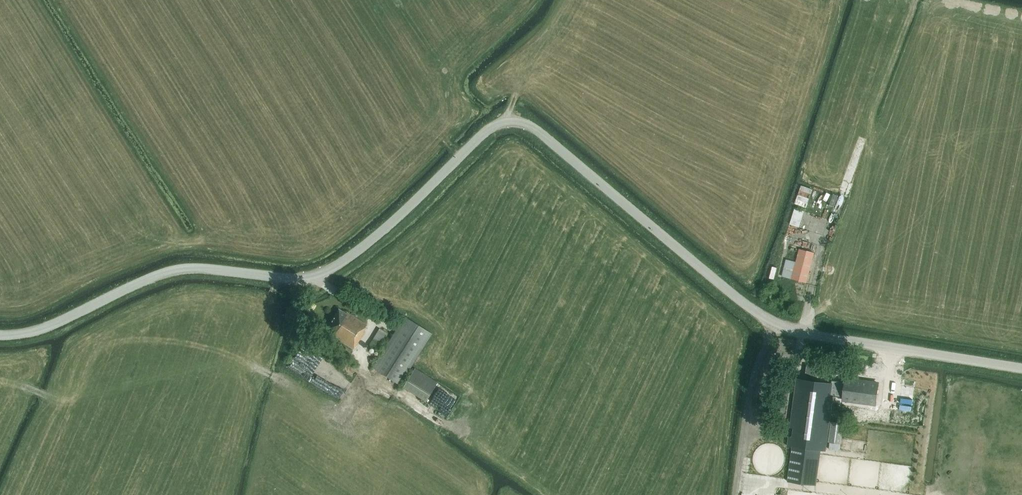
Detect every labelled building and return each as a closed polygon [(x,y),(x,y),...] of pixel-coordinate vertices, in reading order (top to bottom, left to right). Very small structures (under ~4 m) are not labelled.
[(795,208),(790,224),(799,227),(804,211),(795,208)] [(799,249),(796,261),(786,258),(782,277),(791,279),(807,283),(815,253),(799,249)] [(326,329),(325,330),(354,349),(364,333),(362,332),(367,325),(347,312),(346,313),(339,309),(326,329)] [(373,367),(400,384),(432,334),(405,316),(376,362),(373,367)] [(379,328),(369,345),(376,350),(387,333),(379,328)] [(340,350),(348,355),(349,356),(353,350),(343,344),(340,350)] [(828,376),(829,364),(818,362),(817,363),(808,362),(806,372),(813,373),(813,374),(828,376)] [(403,387),(425,401),(437,382),(415,368),(403,387)] [(337,398),(342,391),(320,376),(316,384),(337,398)] [(835,384),(796,378),(790,429),(794,430),(793,437),(789,436),(788,446),(793,447),(811,449),(820,450),(825,451),(833,396),(835,384)] [(833,396),(843,398),(843,400),(874,405),(877,384),(845,379),(845,385),(835,384),(833,396)] [(445,392),(438,407),(451,413),(458,398),(445,392)] [(828,443),(830,443),(841,444),(844,423),(831,422),(828,443)] [(788,482),(807,484),(811,449),(793,447),(788,482)]
